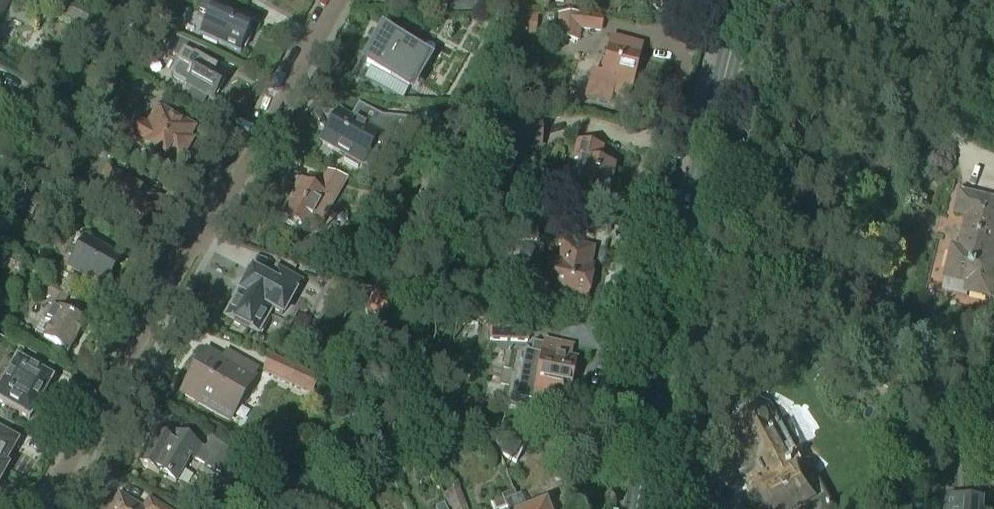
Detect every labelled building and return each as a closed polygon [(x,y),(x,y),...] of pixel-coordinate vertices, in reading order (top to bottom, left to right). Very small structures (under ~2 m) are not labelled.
[(7,6),(10,0),(0,0),(0,18),(7,6)] [(92,12),(70,0),(62,0),(55,13),(83,28),(92,12)] [(252,33),(250,31),(253,25),(224,12),(229,0),(200,0),(195,10),(208,16),(200,35),(204,37),(202,39),(216,45),(217,43),(240,53),(242,47),(245,49),(252,33)] [(481,12),(496,12),(496,0),(481,0),(481,12)] [(602,34),(603,20),(581,17),(581,14),(558,11),(554,39),(580,42),(582,32),(602,34)] [(536,36),(538,15),(515,13),(513,35),(536,36)] [(366,66),(389,79),(408,89),(426,57),(383,34),(366,66)] [(214,100),(227,77),(200,61),(206,50),(175,36),(166,50),(180,58),(178,63),(178,64),(174,71),(173,72),(173,73),(173,74),(173,76),(173,77),(174,78),(175,79),(186,86),(187,84),(214,100)] [(610,102),(612,92),(629,97),(642,47),(611,40),(602,75),(592,73),(586,96),(610,102)] [(194,127),(157,107),(149,122),(147,121),(145,124),(135,118),(125,135),(141,144),(142,143),(165,156),(166,153),(179,161),(191,140),(188,138),(194,127)] [(420,108),(419,122),(435,123),(436,109),(420,108)] [(358,124),(339,113),(321,143),(346,157),(343,161),(357,169),(360,165),(361,166),(378,137),(406,140),(408,120),(382,118),(366,109),(358,124)] [(606,199),(613,167),(598,164),(601,149),(579,144),(575,160),(581,162),(574,193),(606,199)] [(321,183),(316,191),(300,182),(282,215),(305,228),(311,218),(321,224),(346,179),(336,175),(329,187),(321,183)] [(993,256),(993,202),(961,194),(957,214),(968,216),(966,224),(971,225),(967,243),(962,242),(960,249),(954,248),(947,278),(969,283),(967,292),(990,298),(993,282),(993,257),(993,256)] [(538,242),(538,225),(498,224),(498,241),(538,242)] [(103,289),(119,261),(76,237),(69,249),(78,254),(69,270),(103,289)] [(590,266),(593,249),(564,243),(560,261),(549,259),(542,294),(574,300),(574,298),(586,300),(593,267),(590,266)] [(240,291),(239,290),(225,316),(261,336),(262,335),(261,335),(271,317),(282,323),(283,322),(280,320),(294,294),(293,294),(300,282),(278,270),(271,282),(251,271),(240,291)] [(70,293),(36,274),(30,285),(57,300),(45,321),(52,325),(44,339),(68,352),(84,324),(60,311),(70,293)] [(529,343),(530,321),(490,318),(488,340),(529,343)] [(526,353),(521,381),(536,384),(534,392),(532,403),(551,406),(554,394),(568,397),(575,362),(569,360),(572,347),(544,342),(543,346),(533,344),(531,354),(526,353)] [(311,394),(318,377),(270,355),(262,372),(311,394)] [(218,369),(201,359),(181,393),(231,421),(256,379),(223,360),(218,369)] [(26,366),(16,361),(9,373),(3,370),(0,374),(0,401),(31,419),(52,382),(26,366)] [(733,448),(743,467),(759,458),(766,470),(767,469),(773,480),(760,488),(771,508),(834,508),(834,507),(835,506),(835,505),(835,504),(835,503),(835,502),(834,501),(818,470),(817,469),(816,468),(815,467),(814,467),(813,466),(812,465),(811,465),(810,465),(809,465),(808,465),(807,465),(806,465),(805,465),(804,465),(796,470),(769,420),(768,419),(767,417),(766,416),(766,415),(765,414),(764,413),(763,412),(762,412),(760,411),(759,410),(757,410),(756,410),(755,410),(754,410),(753,410),(752,411),(751,411),(750,411),(749,412),(747,413),(746,414),(745,415),(744,417),(743,418),(742,420),(742,422),(742,423),(742,425),(742,426),(742,427),(743,428),(744,431),(745,432),(749,439),(733,448)] [(2,466),(15,444),(5,438),(12,426),(0,419),(0,465),(2,466)] [(205,450),(172,432),(167,440),(154,433),(137,462),(158,474),(159,474),(175,483),(190,457),(235,482),(246,462),(209,441),(205,450)] [(510,434),(495,439),(499,455),(517,464),(528,444),(510,434)] [(415,472),(430,466),(425,453),(410,459),(415,472)] [(322,481),(311,487),(318,501),(329,496),(322,481)] [(459,489),(443,495),(448,508),(450,508),(467,508),(459,489)] [(298,507),(291,493),(281,498),(286,508),(295,508),(298,507)] [(507,508),(501,496),(490,500),(493,508),(506,508),(507,508)] [(120,498),(114,508),(112,507),(111,508),(142,508),(134,504),(132,506),(120,498)] [(982,502),(949,500),(949,508),(982,508),(982,502)]
